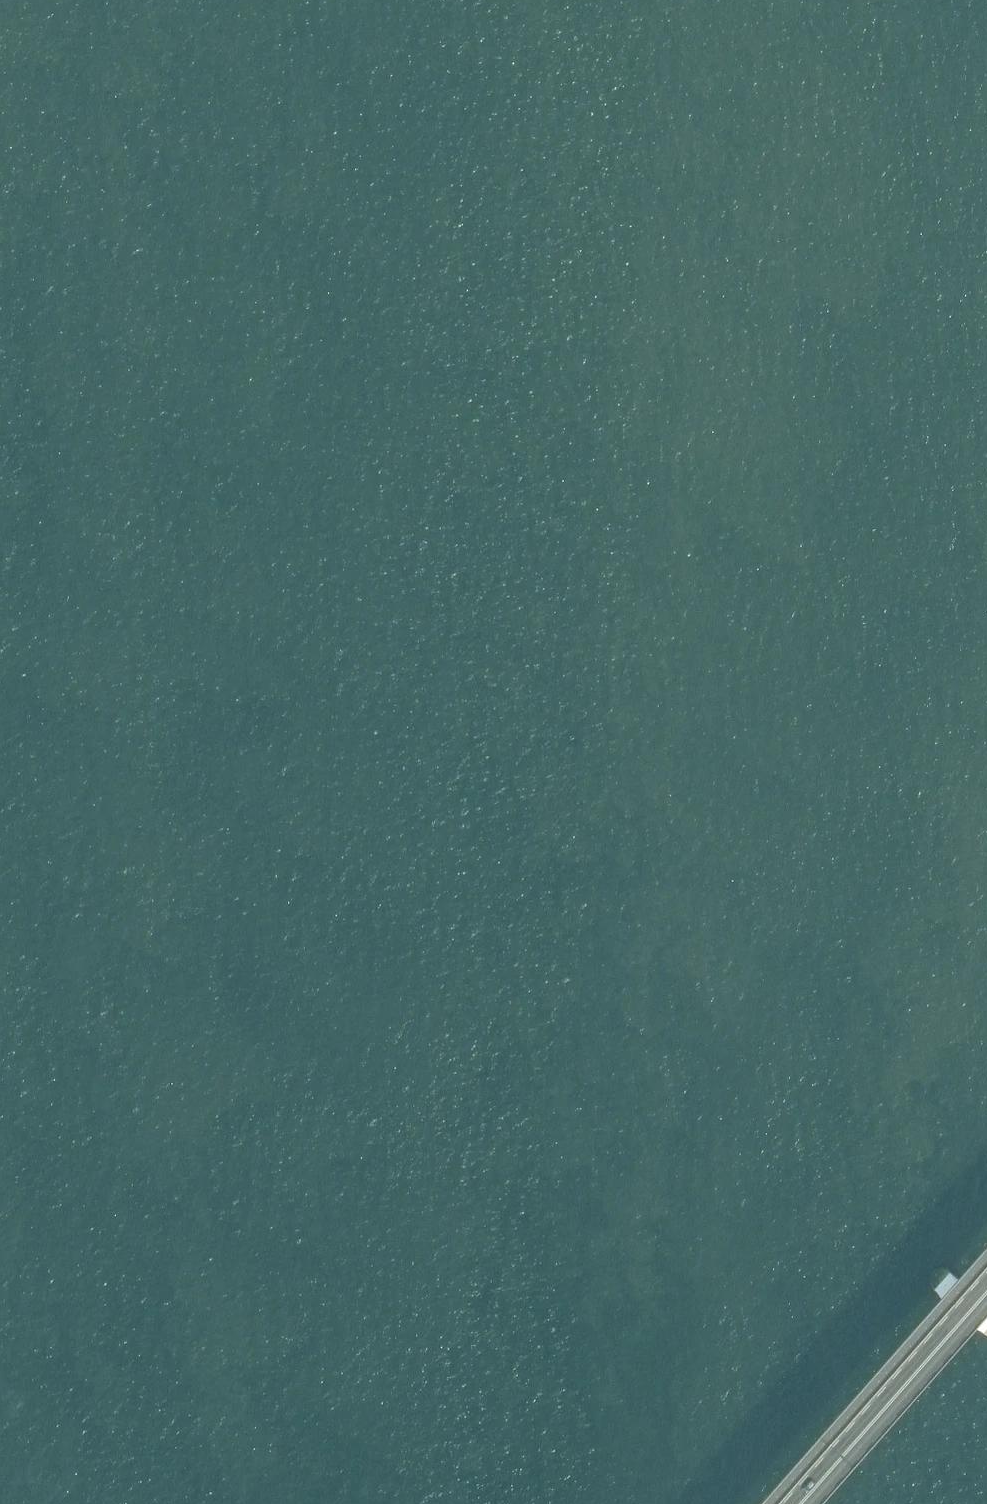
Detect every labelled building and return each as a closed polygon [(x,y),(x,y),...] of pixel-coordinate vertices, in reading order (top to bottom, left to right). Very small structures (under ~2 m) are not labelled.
[(952,1271),(947,1269),(943,1268),(938,1269),(934,1272),(932,1276),(931,1281),(932,1286),(935,1290),(986,1336),(986,1303),(952,1271)]
